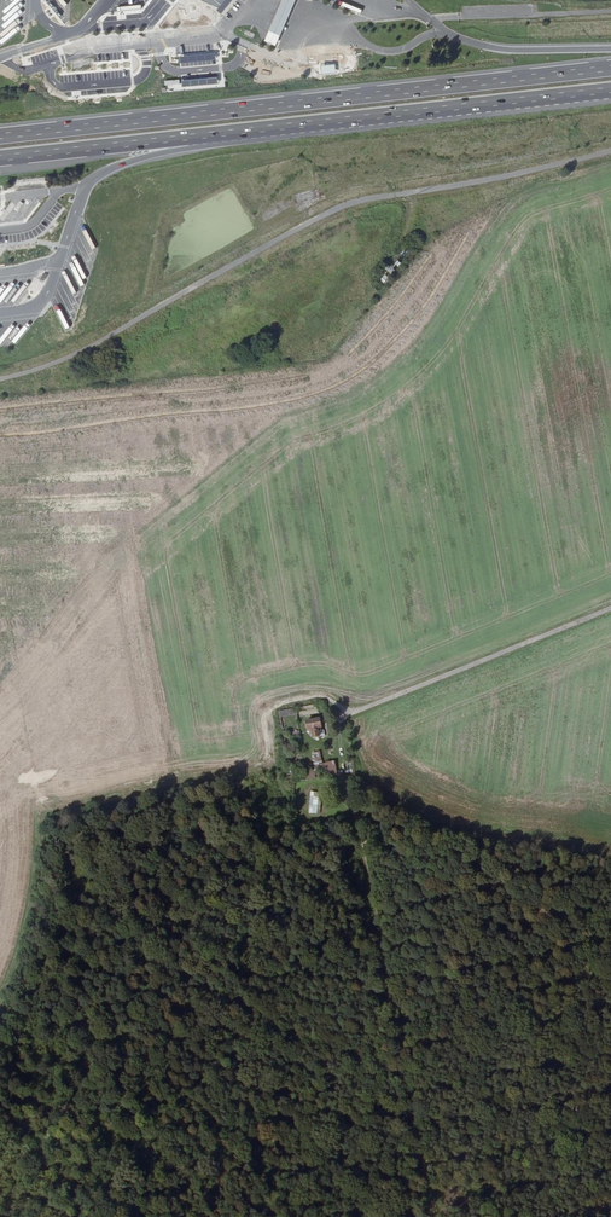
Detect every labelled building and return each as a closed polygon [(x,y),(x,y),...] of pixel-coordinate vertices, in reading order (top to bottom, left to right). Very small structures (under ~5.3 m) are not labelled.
[(230,0),(204,0),(203,0),(222,9),(230,0)] [(298,0),(284,0),(284,1),(279,11),(275,21),(270,31),(282,37),(298,0)] [(383,284),(388,278),(384,275),(379,280),(383,284)] [(17,343),(31,323),(27,320),(13,341),(17,343)] [(1,345),(14,325),(11,323),(0,340),(0,344),(1,345)] [(321,719),(307,722),(309,729),(310,729),(310,734),(313,733),(314,738),(320,737),(319,732),(322,731),(321,727),(322,727),(321,719)] [(313,762),(321,762),(320,751),(312,752),(313,762)] [(357,777),(354,758),(349,759),(352,774),(353,778),(357,777)] [(292,782),(337,776),(334,761),(317,764),(319,769),(291,774),(292,782)] [(309,796),(309,813),(317,814),(318,796),(309,796)]
